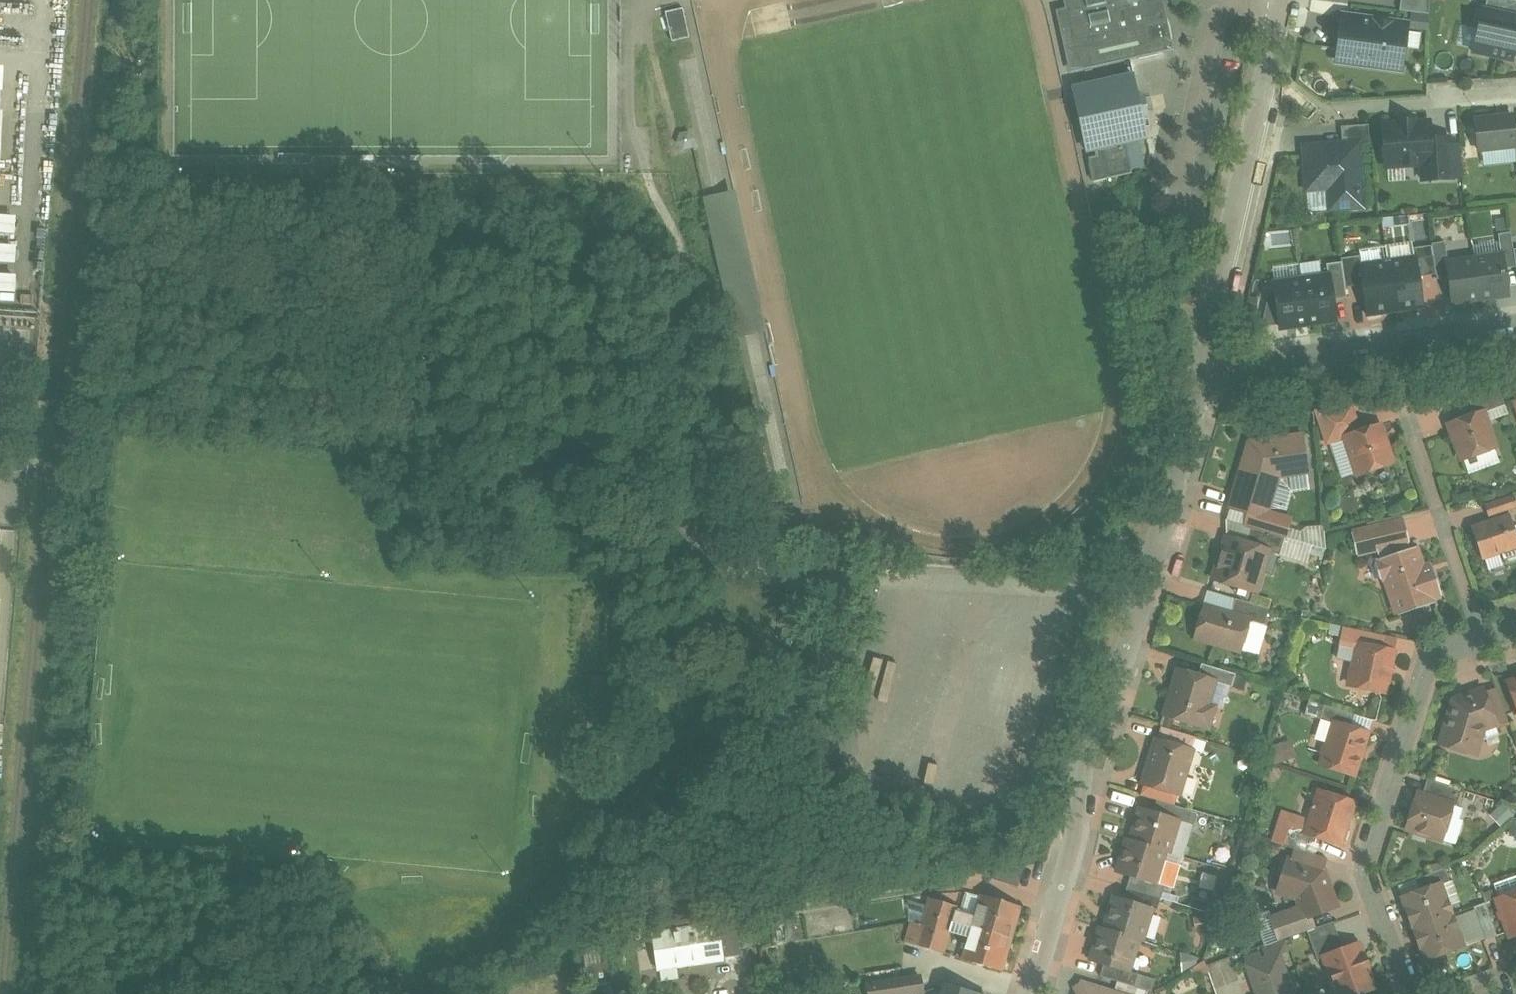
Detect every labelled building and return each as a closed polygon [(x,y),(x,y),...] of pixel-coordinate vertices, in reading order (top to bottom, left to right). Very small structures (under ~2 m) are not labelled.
[(1077,63),(1139,49),(1130,9),(1126,10),(1124,2),(1131,0),(1063,0),(1077,63)] [(1400,10),(1424,14),(1426,0),(1401,0),(1400,10)] [(1486,10),(1515,17),(1515,1),(1513,0),(1488,0),(1486,10)] [(673,41),(692,38),(688,8),(669,11),(673,41)] [(1483,10),(1474,53),(1513,61),(1514,55),(1515,56),(1515,17),(1486,10),(1483,10)] [(1409,24),(1343,15),(1339,49),(1366,53),(1364,65),(1403,70),(1409,24)] [(1168,22),(1143,27),(1147,47),(1172,42),(1168,22)] [(1116,64),(1085,71),(1087,82),(1118,75),(1116,64)] [(1089,84),(1102,144),(1146,135),(1133,75),(1089,84)] [(1477,119),(1480,150),(1515,147),(1515,133),(1515,131),(1514,115),(1477,119)] [(1415,122),(1400,123),(1400,125),(1386,126),(1387,144),(1384,147),(1384,159),(1388,162),(1388,165),(1425,163),(1432,163),(1431,139),(1430,123),(1415,124),(1415,122)] [(1341,127),(1342,145),(1359,144),(1370,143),(1369,125),(1341,127)] [(1449,138),(1431,139),(1432,163),(1425,163),(1426,179),(1452,178),(1450,145),(1449,138)] [(1342,145),(1304,147),(1307,190),(1329,189),(1330,209),(1363,207),(1359,144),(1342,145)] [(1126,145),(1101,150),(1107,181),(1132,177),(1126,145)] [(1462,145),(1450,145),(1452,177),(1464,177),(1462,145)] [(1,215),(1,232),(23,233),(24,215),(1,215)] [(1500,234),(1503,255),(1504,255),(1506,268),(1515,267),(1515,257),(1515,249),(1512,232),(1500,234)] [(1446,242),(1433,243),(1438,274),(1438,279),(1450,277),(1448,263),(1449,263),(1446,242)] [(0,261),(23,263),(24,245),(1,244),(0,261)] [(1433,245),(1414,248),(1416,257),(1417,257),(1420,277),(1438,274),(1433,245)] [(1361,255),(1342,258),(1343,262),(1347,287),(1364,285),(1361,265),(1363,265),(1361,255)] [(1503,255),(1476,259),(1482,298),(1509,294),(1506,268),(1504,255),(1503,255)] [(1416,257),(1389,261),(1396,311),(1424,307),(1420,277),(1417,257),(1416,257)] [(1449,263),(1448,263),(1450,277),(1454,302),(1482,298),(1476,259),(1449,263)] [(1363,265),(1361,265),(1364,285),(1369,315),(1396,311),(1389,261),(1363,265)] [(1343,262),(1328,264),(1329,276),(1331,276),(1334,300),(1348,298),(1347,287),(1343,262)] [(1329,276),(1303,280),(1309,323),(1337,319),(1334,300),(1331,276),(1329,276)] [(1303,280),(1275,284),(1281,324),(1281,327),(1309,323),(1303,280)] [(1277,297),(1269,298),(1263,327),(1281,324),(1277,297)] [(1499,389),(1469,400),(1475,415),(1483,412),(1484,413),(1505,405),(1499,389)] [(1475,415),(1450,424),(1463,460),(1496,448),(1484,413),(1483,412),(1475,415)] [(1357,419),(1324,430),(1328,444),(1347,438),(1347,436),(1361,432),(1357,419)] [(1361,432),(1347,436),(1347,438),(1359,474),(1394,463),(1381,425),(1361,432)] [(1303,435),(1250,442),(1236,490),(1236,491),(1272,501),(1279,476),(1308,472),(1303,435)] [(1272,501),(1236,491),(1231,507),(1250,513),(1267,518),(1269,512),(1272,501)] [(1506,498),(1509,508),(1515,506),(1515,497),(1515,495),(1506,498)] [(1506,498),(1486,504),(1490,515),(1509,508),(1506,498)] [(1283,517),(1269,512),(1267,518),(1250,513),(1246,526),(1286,538),(1289,528),(1283,517)] [(1472,526),(1483,560),(1503,553),(1505,560),(1515,556),(1515,530),(1510,513),(1472,526)] [(1406,520),(1372,527),(1375,542),(1383,541),(1384,548),(1409,543),(1411,542),(1406,520)] [(1286,538),(1252,528),(1248,544),(1266,549),(1266,550),(1281,555),(1286,538)] [(1248,544),(1229,538),(1221,564),(1220,564),(1215,579),(1258,592),(1265,570),(1260,568),(1266,550),(1266,549),(1248,544)] [(1384,548),(1380,549),(1382,557),(1380,558),(1380,559),(1376,560),(1381,578),(1386,576),(1398,614),(1436,601),(1435,598),(1443,596),(1435,572),(1427,575),(1417,546),(1411,548),(1409,543),(1384,548)] [(1272,609),(1238,599),(1233,612),(1252,618),(1251,619),(1267,624),(1272,609)] [(1233,612),(1208,605),(1198,637),(1242,650),(1251,619),(1252,618),(1233,612)] [(1347,627),(1334,625),(1332,633),(1345,635),(1347,627)] [(1398,637),(1347,627),(1345,635),(1344,642),(1356,644),(1357,643),(1395,651),(1398,637)] [(1395,651),(1357,643),(1356,644),(1344,642),(1342,647),(1356,650),(1354,658),(1356,662),(1353,674),(1356,678),(1369,681),(1368,688),(1387,691),(1390,677),(1389,677),(1394,652),(1395,652),(1395,651)] [(1238,673),(1204,663),(1201,676),(1217,681),(1234,686),(1238,673)] [(1201,676),(1180,670),(1167,714),(1211,727),(1217,706),(1210,704),(1217,681),(1201,676)] [(1486,688),(1464,696),(1466,700),(1454,704),(1453,704),(1441,744),(1475,754),(1483,727),(1495,723),(1498,722),(1487,692),(1486,688)] [(1510,722),(1498,688),(1487,692),(1498,722),(1495,723),(1497,726),(1510,722)] [(1357,714),(1326,704),(1321,719),(1336,724),(1336,721),(1353,726),(1357,714)] [(1353,726),(1336,721),(1336,724),(1329,744),(1326,745),(1323,752),(1325,755),(1323,764),(1356,774),(1370,732),(1353,726)] [(1197,736),(1162,726),(1158,739),(1193,750),(1197,736)] [(1193,750),(1158,739),(1145,783),(1180,794),(1193,750)] [(1291,741),(1270,748),(1276,764),(1297,757),(1291,741)] [(1463,788),(1429,778),(1424,793),(1455,802),(1454,803),(1458,805),(1463,788)] [(1180,794),(1145,783),(1142,795),(1159,800),(1176,805),(1180,794)] [(1356,801),(1321,790),(1309,829),(1309,832),(1322,836),(1343,842),(1356,801)] [(1424,793),(1419,792),(1408,828),(1444,838),(1454,803),(1455,802),(1424,793)] [(1176,805),(1159,800),(1155,812),(1180,820),(1190,823),(1193,810),(1176,805)] [(1155,812),(1143,809),(1134,841),(1167,851),(1171,852),(1180,820),(1155,812)] [(1309,829),(1291,824),(1285,844),(1296,848),(1317,854),(1322,836),(1309,832),(1309,829)] [(1134,841),(1129,840),(1119,873),(1132,877),(1157,884),(1157,883),(1167,851),(1134,841)] [(1317,854),(1296,848),(1293,859),(1325,869),(1329,858),(1317,854)] [(1303,907),(1274,917),(1281,940),(1309,930),(1316,927),(1312,916),(1339,905),(1325,869),(1293,859),(1290,858),(1287,866),(1285,865),(1282,866),(1280,872),(1281,875),(1284,876),(1281,886),(1296,890),(1303,907)] [(1026,865),(1000,870),(997,880),(1020,887),(1026,865)] [(1447,867),(1418,878),(1422,890),(1442,882),(1443,883),(1452,880),(1447,867)] [(1157,884),(1132,877),(1128,887),(1163,898),(1166,886),(1157,883),(1157,884)] [(1422,890),(1405,896),(1416,926),(1453,913),(1443,883),(1442,882),(1422,890)] [(1163,898),(1128,887),(1125,899),(1153,907),(1153,908),(1159,910),(1163,898)] [(1498,897),(1501,907),(1499,912),(1500,916),(1506,918),(1512,934),(1515,932),(1515,891),(1498,897)] [(1022,906),(983,894),(976,917),(973,927),(1012,938),(1022,906)] [(1125,899),(1117,896),(1106,929),(1140,939),(1143,940),(1153,908),(1153,907),(1125,899)] [(959,906),(931,898),(925,916),(953,924),(954,921),(957,912),(959,906)] [(1499,935),(1487,901),(1475,905),(1488,939),(1499,935)] [(1260,914),(1267,946),(1279,944),(1272,911),(1260,914)] [(976,917),(957,912),(954,921),(973,927),(976,917)] [(1453,913),(1416,926),(1427,957),(1464,944),(1453,913)] [(953,924),(925,916),(923,924),(921,930),(911,926),(906,941),(945,953),(951,930),(953,924)] [(921,930),(923,924),(912,921),(911,926),(921,930)] [(973,927),(954,921),(953,924),(951,930),(970,936),(973,927)] [(1316,927),(1309,930),(1320,958),(1327,955),(1326,955),(1346,948),(1336,921),(1316,927)] [(720,924),(653,936),(658,968),(725,958),(720,924)] [(1012,938),(973,927),(970,936),(964,959),(1003,971),(1012,938)] [(1106,929),(1102,928),(1092,960),(1105,964),(1130,971),(1130,970),(1140,939),(1106,929)] [(1326,955),(1327,955),(1336,979),(1333,980),(1338,993),(1356,993),(1377,986),(1370,967),(1372,966),(1366,953),(1364,953),(1360,942),(1346,948),(1326,955)] [(609,944),(585,948),(591,987),(615,983),(609,944)] [(1282,952),(1248,964),(1258,993),(1296,993),(1282,952)] [(1130,970),(1130,971),(1105,964),(1101,976),(1134,986),(1139,972),(1130,970)] [(869,984),(871,993),(912,993),(924,992),(921,976),(869,984)] [(1084,983),(1081,985),(1079,993),(1080,993),(1121,993),(1084,983)] [(947,984),(944,993),(982,993),(947,984)]
